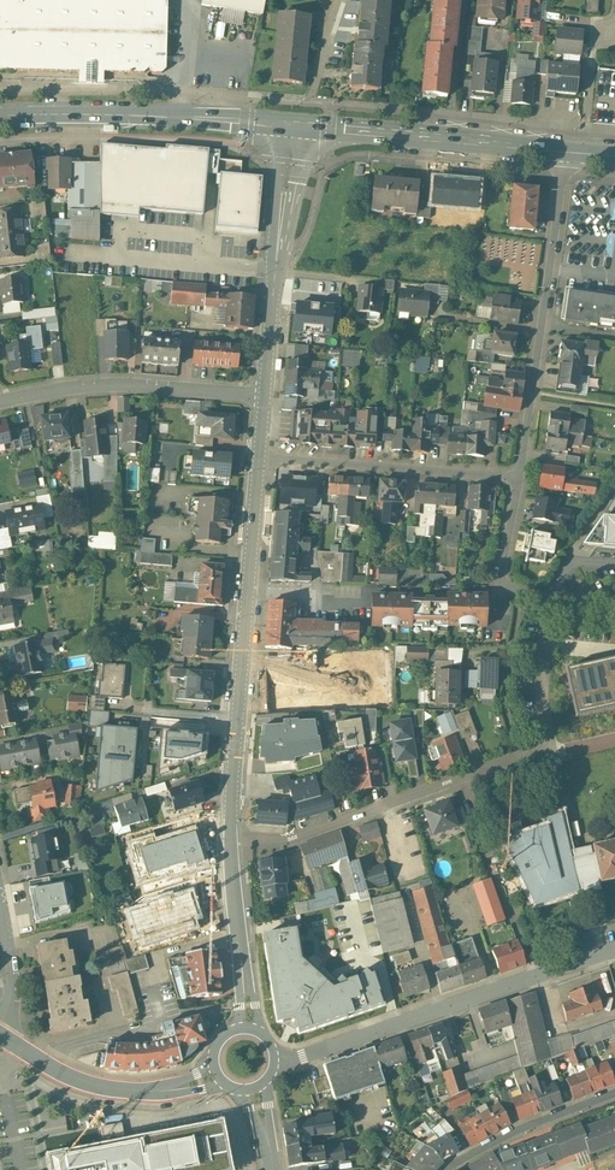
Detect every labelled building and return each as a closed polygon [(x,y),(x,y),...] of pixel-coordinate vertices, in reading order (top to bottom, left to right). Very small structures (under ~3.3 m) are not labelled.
[(81,71),(85,75),(91,75),(96,75),(99,71),(144,72),(147,69),(151,73),(162,73),(166,69),(166,2),(164,0),(0,0),(0,69),(81,71)] [(215,7),(262,15),(264,0),(216,0),(215,7)] [(430,45),(426,45),(422,94),(445,96),(450,48),(454,48),(457,0),(433,0),(430,45)] [(476,16),(477,16),(495,17),(503,17),(504,0),(477,0),(476,16)] [(517,18),(537,19),(538,0),(518,0),(517,18)] [(598,0),(586,0),(586,11),(597,11),(598,0)] [(388,3),(362,2),(361,27),(357,26),(356,33),(360,33),(359,44),(380,46),(384,46),(388,3)] [(307,15),(279,13),(272,80),(301,83),(302,71),(305,72),(306,64),(303,64),(307,15)] [(543,22),(533,22),(532,36),(543,36),(543,22)] [(481,27),(467,26),(466,41),(481,41),(481,27)] [(561,65),(577,66),(580,31),(556,29),(554,52),(562,52),(561,65)] [(380,46),(359,44),(355,44),(354,69),(350,69),(350,76),(353,76),(351,87),(377,89),(380,46)] [(465,62),(472,64),(474,55),(466,53),(465,62)] [(495,62),(474,60),(472,80),(471,91),(484,92),(493,92),(495,62)] [(561,65),(547,64),(545,92),(575,94),(577,66),(561,65)] [(515,73),(515,82),(532,83),(532,69),(515,68),(515,73)] [(471,91),(472,80),(462,79),(460,96),(471,96),(471,91)] [(515,82),(512,82),(510,103),(530,104),(532,83),(515,82)] [(165,150),(100,145),(99,163),(99,214),(100,214),(100,209),(106,209),(112,210),(112,206),(138,208),(202,214),(205,173),(216,174),(217,159),(218,151),(166,146),(165,150)] [(1,185),(2,188),(27,186),(26,182),(33,181),(30,153),(0,156),(0,185),(1,185)] [(217,159),(216,174),(220,175),(220,174),(240,175),(241,161),(217,159)] [(53,187),(67,187),(67,163),(67,161),(48,161),(47,170),(50,170),(49,187),(53,187)] [(98,240),(99,214),(99,163),(79,163),(67,163),(67,187),(67,201),(67,220),(72,220),(72,239),(98,240)] [(240,175),(220,174),(220,175),(215,227),(256,231),(261,177),(240,175)] [(418,183),(374,179),(372,206),(415,209),(418,183)] [(478,184),(433,180),(431,205),(476,209),(478,184)] [(524,187),(517,186),(516,188),(513,187),(509,228),(533,230),(537,190),(524,189),(524,187)] [(67,187),(53,187),(53,201),(67,201),(67,187)] [(43,200),(30,202),(31,210),(29,217),(40,221),(45,220),(43,200)] [(137,217),(138,208),(112,206),(112,210),(106,209),(100,209),(100,214),(137,217)] [(0,214),(0,260),(23,258),(23,250),(25,250),(21,219),(19,219),(19,212),(0,214)] [(67,226),(54,225),(54,235),(55,237),(67,238),(67,226)] [(48,243),(42,243),(33,249),(36,255),(37,263),(50,261),(48,243)] [(0,281),(0,285),(2,305),(23,303),(21,279),(0,281)] [(378,279),(377,289),(381,289),(381,290),(393,291),(394,280),(378,279)] [(171,292),(172,282),(161,281),(160,292),(171,292)] [(170,303),(204,306),(205,294),(205,286),(207,286),(207,285),(172,282),(171,292),(170,303)] [(424,283),(423,293),(427,293),(426,299),(438,300),(439,286),(439,285),(424,283)] [(315,285),(295,284),(295,293),(293,292),(293,301),(294,301),(294,310),(314,310),(315,291),(315,285)] [(439,286),(438,300),(445,301),(446,294),(451,294),(452,287),(439,286)] [(377,289),(359,287),(357,311),(379,313),(381,290),(381,289),(377,289)] [(315,291),(314,310),(318,310),(319,306),(336,307),(337,292),(315,291)] [(423,293),(399,291),(398,308),(406,309),(406,313),(408,313),(423,314),(423,322),(424,322),(426,299),(427,293),(423,293)] [(567,291),(563,321),(614,329),(614,298),(567,291)] [(227,308),(228,296),(205,294),(204,306),(227,308)] [(252,297),(228,294),(228,296),(227,308),(226,327),(250,329),(252,297)] [(510,297),(486,294),(485,301),(492,302),(491,307),(482,306),(478,309),(477,317),(488,318),(488,319),(517,323),(519,303),(510,301),(510,297)] [(406,309),(398,308),(397,319),(408,320),(408,313),(406,313),(406,309)] [(105,333),(105,320),(96,320),(96,336),(104,336),(104,333),(105,333)] [(113,320),(105,320),(105,333),(104,333),(104,336),(104,361),(126,360),(126,341),(125,322),(116,322),(113,320)] [(28,344),(28,349),(29,349),(29,350),(42,349),(40,326),(26,328),(27,335),(20,336),(21,345),(28,344)] [(515,336),(493,333),(493,339),(492,351),(492,353),(498,354),(512,356),(515,336)] [(492,351),(493,339),(480,338),(479,350),(492,351)] [(177,342),(142,339),(142,344),(141,361),(175,364),(177,342)] [(583,345),(560,341),(557,363),(564,364),(564,368),(574,369),(574,366),(581,367),(582,354),(595,356),(597,344),(583,342),(583,345)] [(21,345),(7,346),(10,372),(30,370),(30,364),(31,364),(29,350),(29,349),(28,349),(28,344),(21,345)] [(60,344),(51,345),(53,364),(62,363),(60,344)] [(215,346),(192,344),(190,366),(236,369),(238,347),(215,346)] [(359,351),(343,350),(342,364),(358,365),(359,351)] [(492,351),(479,350),(474,350),(474,358),(472,358),(471,361),(491,363),(497,363),(498,354),(492,353),(492,351)] [(287,361),(286,378),(305,379),(305,370),(306,362),(287,361)] [(505,364),(497,363),(491,363),(490,370),(505,372),(505,364)] [(318,371),(305,370),(305,379),(317,380),(318,371)] [(331,372),(318,371),(317,380),(317,382),(326,382),(331,383),(331,372)] [(502,390),(521,392),(524,374),(505,372),(503,382),(502,390)] [(578,376),(560,373),(557,392),(576,395),(578,376)] [(488,377),(486,387),(502,390),(503,382),(497,382),(498,378),(488,377)] [(305,379),(286,378),(285,395),(303,396),(304,389),(305,379)] [(317,380),(305,379),(304,389),(317,390),(317,388),(317,382),(317,380)] [(500,406),(502,390),(486,387),(484,403),(496,405),(500,406)] [(521,392),(502,390),(500,406),(499,408),(519,410),(521,392)] [(131,412),(131,397),(118,397),(119,412),(131,412)] [(476,411),(495,415),(496,405),(484,403),(477,402),(476,411)] [(197,414),(199,414),(200,404),(184,404),(183,414),(197,414)] [(587,407),(570,404),(569,413),(586,415),(587,407)] [(44,405),(32,406),(33,417),(45,416),(44,405)] [(373,430),(382,430),(384,409),(374,408),(373,430)] [(328,413),(293,410),(291,442),(322,444),(322,446),(330,447),(330,445),(354,446),(355,428),(356,418),(349,418),(349,411),(328,409),(328,413)] [(482,421),(494,422),(495,415),(476,411),(468,410),(468,420),(475,420),(474,428),(482,428),(482,421)] [(549,413),(547,431),(566,433),(568,420),(569,415),(549,413)] [(211,426),(212,415),(199,414),(197,414),(195,436),(207,438),(208,426),(211,426)] [(67,415),(41,418),(43,442),(70,439),(67,415)] [(232,417),(212,415),(211,426),(208,426),(207,438),(212,438),(230,439),(232,417)] [(147,423),(125,420),(125,423),(123,442),(135,443),(144,444),(147,423)] [(411,420),(410,432),(409,450),(427,452),(428,443),(437,443),(437,434),(427,434),(422,433),(423,421),(411,420)] [(475,420),(468,420),(467,434),(473,434),(473,436),(481,437),(482,428),(474,428),(475,420)] [(584,422),(568,420),(566,433),(582,435),(584,422)] [(103,421),(85,423),(87,439),(87,440),(105,438),(105,436),(103,421)] [(473,436),(466,436),(465,454),(483,456),(484,445),(493,445),(494,422),(482,421),(482,428),(481,437),(473,436)] [(0,423),(0,445),(10,443),(5,422),(0,423)] [(123,442),(125,423),(117,422),(117,435),(117,451),(124,451),(123,442)] [(427,426),(427,434),(437,434),(438,426),(427,426)] [(449,427),(438,426),(437,434),(451,435),(451,432),(449,431),(449,427)] [(355,428),(354,446),(372,447),(373,439),(382,439),(382,430),(373,430),(355,428)] [(27,430),(19,431),(22,447),(31,445),(27,430)] [(410,432),(382,430),(382,439),(392,440),(392,449),(409,450),(410,432)] [(566,433),(547,431),(545,449),(564,451),(566,440),(566,433)] [(582,435),(566,433),(566,440),(571,441),(571,444),(581,446),(582,435)] [(451,435),(437,434),(437,443),(447,444),(447,453),(465,454),(466,436),(451,435)] [(87,440),(87,439),(80,439),(81,450),(82,457),(93,457),(92,453),(104,453),(104,481),(117,481),(117,451),(117,435),(105,436),(105,438),(87,440)] [(207,438),(195,436),(195,445),(211,446),(212,438),(207,438)] [(123,442),(124,451),(134,452),(135,443),(123,442)] [(82,457),(81,450),(72,451),(75,490),(84,489),(82,457)] [(231,456),(193,453),(191,475),(229,479),(231,456)] [(579,457),(566,455),(565,462),(578,464),(579,457)] [(564,468),(542,465),(539,488),(561,490),(561,489),(563,479),(564,468)] [(149,481),(160,482),(160,467),(149,467),(149,481)] [(17,473),(22,489),(38,484),(34,468),(17,473)] [(316,479),(282,476),(280,503),(314,506),(316,479)] [(348,479),(329,477),(328,494),(340,495),(340,501),(338,501),(338,504),(334,504),(334,509),(338,510),(337,516),(337,517),(345,517),(348,479)] [(368,480),(348,479),(345,517),(345,525),(358,526),(359,508),(354,507),(354,502),(353,502),(354,496),(367,497),(367,483),(368,480)] [(563,479),(561,489),(594,493),(595,484),(563,479)] [(404,482),(379,480),(378,501),(385,501),(385,507),(396,507),(396,502),(403,503),(404,482)] [(418,493),(415,493),(414,513),(420,514),(419,527),(424,527),(424,536),(432,537),(434,515),(434,506),(436,485),(419,484),(418,493)] [(453,486),(436,485),(434,506),(445,506),(445,516),(454,516),(456,495),(453,495),(453,486)] [(489,489),(468,488),(467,509),(481,510),(481,519),(478,519),(478,522),(480,522),(480,528),(485,528),(485,525),(491,525),(493,496),(488,496),(489,489)] [(37,505),(5,512),(10,537),(45,530),(41,510),(52,508),(50,495),(36,497),(37,505)] [(208,499),(187,498),(186,513),(193,514),(196,517),(196,526),(192,529),(192,532),(195,535),(194,542),(219,543),(219,533),(217,531),(219,529),(230,530),(230,528),(232,526),(230,524),(232,504),(228,503),(228,501),(218,500),(215,496),(212,496),(208,499)] [(555,503),(536,499),(533,517),(552,521),(554,509),(555,503)] [(328,506),(320,505),(320,516),(319,523),(328,524),(328,506)] [(396,507),(385,507),(383,506),(383,521),(396,522),(396,507)] [(554,509),(552,521),(562,522),(566,523),(568,511),(554,509)] [(468,511),(461,511),(460,529),(460,532),(467,532),(468,511)] [(293,514),(275,513),(270,580),(293,581),(294,574),(296,550),(297,538),(298,514),(293,514)] [(442,515),(434,515),(432,537),(440,537),(442,515)] [(345,526),(345,525),(345,517),(337,517),(337,516),(336,516),(335,526),(345,526)] [(602,516),(582,544),(614,547),(614,517),(602,516)] [(566,523),(562,522),(561,529),(573,532),(574,524),(566,523)] [(415,526),(406,526),(405,542),(414,542),(415,526)] [(460,532),(460,529),(452,529),(452,535),(446,535),(446,542),(458,542),(460,532)] [(526,535),(524,534),(522,550),(526,551),(527,548),(545,552),(553,553),(555,542),(548,540),(549,535),(532,532),(532,531),(530,530),(529,537),(526,536),(526,535)] [(101,538),(87,536),(88,547),(100,549),(101,538)] [(142,537),(141,552),(154,553),(155,538),(142,537)] [(310,539),(297,538),(296,550),(309,550),(310,539)] [(8,556),(7,548),(12,548),(11,540),(0,542),(0,557),(8,556)] [(48,541),(32,544),(33,552),(34,552),(44,550),(50,549),(48,541)] [(527,548),(526,551),(525,561),(526,561),(526,559),(544,562),(545,552),(527,548)] [(342,553),(317,551),(321,581),(340,582),(342,559),(342,553)] [(154,553),(141,552),(141,562),(172,564),(173,554),(154,553)] [(352,559),(342,559),(340,582),(350,582),(351,575),(352,559)] [(221,591),(223,565),(201,563),(199,589),(221,591)] [(199,589),(175,586),(174,600),(222,604),(226,566),(223,565),(221,591),(199,589)] [(395,568),(378,568),(378,583),(395,583),(395,576),(395,568)] [(294,574),(293,581),(310,581),(310,574),(300,573),(300,574),(294,574)] [(457,584),(457,575),(426,574),(426,583),(457,584)] [(9,599),(23,597),(22,589),(0,593),(0,600),(9,599)] [(447,594),(447,599),(446,626),(459,626),(459,624),(473,624),(473,627),(485,627),(485,595),(447,594)] [(410,596),(372,595),(371,626),(382,626),(382,624),(397,624),(397,627),(410,627),(410,626),(410,598),(410,596)] [(447,599),(410,598),(410,626),(420,626),(420,630),(436,630),(436,627),(446,627),(446,626),(447,599)] [(12,619),(9,599),(0,600),(0,621),(12,619)] [(294,605),(268,602),(265,647),(277,648),(290,649),(290,645),(292,621),(294,609),(294,605)] [(211,619),(181,617),(180,631),(185,632),(183,656),(208,658),(211,619)] [(298,622),(292,621),(290,645),(320,646),(321,625),(321,622),(298,622)] [(342,624),(341,626),(341,643),(351,644),(351,641),(357,641),(357,627),(346,626),(347,625),(342,624)] [(341,626),(321,625),(320,646),(341,646),(341,643),(341,626)] [(35,635),(36,641),(37,641),(37,642),(52,639),(50,632),(35,635)] [(0,665),(0,676),(1,680),(24,675),(24,674),(42,670),(39,652),(54,649),(52,639),(37,642),(37,641),(36,641),(13,646),(17,662),(0,665)] [(427,646),(394,646),(394,661),(427,661),(427,646)] [(450,648),(449,660),(462,661),(462,648),(450,648)] [(103,664),(110,665),(111,658),(94,656),(93,663),(103,664)] [(563,669),(574,718),(614,709),(614,657),(563,669)] [(480,667),(476,667),(476,683),(479,683),(479,692),(495,692),(495,660),(490,660),(480,660),(480,667)] [(436,661),(436,672),(451,672),(451,661),(436,661)] [(110,665),(103,664),(101,681),(99,680),(97,696),(104,697),(122,698),(124,666),(110,665)] [(299,671),(269,673),(270,695),(276,695),(277,703),(289,702),(289,700),(298,699),(298,702),(323,701),(322,696),(333,695),(333,699),(358,698),(358,695),(366,695),(367,697),(379,696),(378,688),(384,687),(383,666),(353,668),(354,674),(338,675),(337,669),(315,670),(315,676),(300,677),(299,671)] [(187,678),(187,671),(169,670),(169,677),(187,678)] [(212,673),(187,671),(187,678),(185,699),(210,701),(211,691),(213,691),(213,683),(212,683),(212,673)] [(451,672),(436,672),(436,690),(436,704),(457,704),(458,672),(451,672)] [(426,703),(436,704),(436,690),(426,690),(426,703)] [(0,696),(0,726),(18,723),(16,712),(14,702),(12,694),(0,696)] [(68,710),(87,710),(88,695),(68,694),(68,710)] [(103,704),(104,697),(97,696),(90,696),(90,703),(103,704)] [(26,700),(14,702),(16,712),(28,710),(26,700)] [(103,704),(90,703),(89,710),(103,711),(103,704)] [(422,709),(413,709),(413,726),(422,726),(422,709)] [(467,710),(453,716),(461,738),(476,733),(467,710)] [(344,743),(345,748),(365,745),(361,720),(337,723),(340,744),(344,743)] [(408,720),(389,724),(390,729),(389,729),(390,738),(392,738),(392,742),(411,739),(410,734),(411,734),(410,726),(409,727),(408,720)] [(283,725),(262,726),(262,738),(259,738),(259,749),(260,749),(260,759),(276,759),(276,764),(294,763),(293,755),(320,748),(315,721),(284,722),(283,725)] [(74,736),(74,738),(80,737),(81,723),(68,726),(69,733),(72,733),(73,737),(74,736)] [(137,730),(101,727),(95,794),(133,781),(137,730)] [(208,735),(190,734),(175,733),(161,731),(158,774),(207,757),(208,735)] [(69,733),(54,736),(55,740),(58,758),(58,759),(69,757),(69,756),(77,754),(74,738),(74,736),(73,737),(72,733),(69,733)] [(434,747),(427,750),(431,760),(438,758),(443,770),(463,763),(453,736),(433,743),(434,747)] [(411,739),(392,742),(393,747),(392,747),(393,756),(394,755),(395,761),(405,760),(414,759),(413,753),(414,752),(413,745),(412,745),(411,739)] [(33,740),(16,743),(20,766),(30,764),(30,763),(39,761),(35,744),(34,744),(33,740)] [(58,758),(55,740),(46,742),(49,760),(58,758)] [(0,746),(0,765),(1,768),(9,767),(9,768),(20,766),(16,743),(0,746)] [(356,767),(350,768),(353,790),(379,786),(378,780),(383,780),(382,774),(380,774),(379,763),(375,764),(373,748),(367,749),(367,750),(354,752),(356,767)] [(417,776),(414,759),(405,760),(408,777),(417,776)] [(287,786),(292,802),(299,800),(299,799),(310,796),(319,793),(314,775),(289,782),(287,783),(287,786)] [(287,783),(289,782),(287,776),(272,780),(275,790),(282,789),(281,787),(287,786),(287,783)] [(64,785),(66,785),(77,786),(78,779),(65,777),(64,785)] [(44,785),(12,792),(15,806),(31,802),(32,809),(33,810),(48,807),(54,806),(50,787),(53,787),(52,781),(49,781),(43,782),(44,785)] [(180,786),(167,790),(174,810),(203,802),(200,793),(203,791),(204,788),(204,786),(203,783),(201,781),(199,781),(196,781),(188,784),(187,781),(179,783),(180,786)] [(77,786),(66,785),(65,807),(73,808),(74,805),(78,805),(79,799),(74,799),(75,788),(77,788),(77,786)] [(314,812),(316,812),(333,807),(330,796),(327,796),(325,792),(319,793),(310,796),(314,812)] [(292,802),(286,804),(285,821),(303,816),(304,818),(317,814),(316,812),(314,812),(310,796),(299,799),(299,800),(292,802)] [(140,798),(112,807),(119,828),(121,827),(123,835),(133,831),(131,824),(147,819),(140,798)] [(268,803),(258,802),(256,823),(284,825),(285,821),(286,804),(276,804),(276,802),(268,802),(268,803)] [(447,802),(424,810),(432,834),(456,826),(450,810),(447,802)] [(461,806),(450,810),(456,826),(457,828),(468,825),(461,806)] [(33,810),(32,809),(29,810),(33,822),(46,817),(46,816),(50,815),(48,807),(33,810)] [(515,826),(499,834),(533,903),(577,889),(577,886),(571,859),(560,813),(543,817),(545,827),(519,836),(515,826)] [(376,821),(357,826),(360,835),(372,832),(373,838),(380,836),(376,821)] [(152,838),(131,845),(137,863),(133,864),(138,879),(147,876),(148,880),(167,874),(168,877),(196,868),(195,865),(204,862),(200,850),(204,849),(198,829),(177,836),(178,838),(171,840),(170,838),(153,843),(152,838)] [(339,832),(301,847),(309,868),(337,858),(346,854),(339,832)] [(55,834),(32,839),(37,868),(35,869),(36,875),(51,873),(48,861),(59,858),(55,834)] [(591,846),(593,854),(599,879),(600,883),(614,880),(614,841),(591,846)] [(349,864),(346,854),(337,858),(349,901),(359,899),(357,893),(349,864)] [(573,859),(571,859),(577,886),(579,885),(579,883),(586,881),(586,883),(592,882),(597,881),(597,879),(599,879),(593,854),(588,855),(588,854),(573,858),(573,859)] [(367,858),(349,864),(357,893),(375,888),(375,886),(370,869),(367,858)] [(283,860),(258,863),(261,887),(264,887),(265,898),(285,896),(284,884),(286,884),(283,860)] [(370,869),(375,886),(387,883),(382,865),(370,869)] [(29,881),(30,888),(50,885),(49,877),(29,881)] [(490,879),(472,885),(483,918),(502,912),(490,879)] [(30,888),(29,889),(36,924),(70,913),(65,882),(50,885),(30,888)] [(412,893),(422,890),(419,882),(406,885),(409,894),(412,893)] [(432,965),(454,958),(443,923),(441,916),(435,896),(432,887),(422,890),(412,893),(432,965)] [(456,890),(435,896),(441,916),(463,909),(456,890)] [(330,893),(314,897),(315,900),(318,909),(333,905),(330,893)] [(147,907),(128,913),(135,937),(142,935),(143,939),(193,923),(192,920),(198,918),(190,894),(171,900),(168,905),(160,907),(158,901),(146,904),(147,907)] [(369,899),(371,906),(390,901),(389,895),(369,899)] [(308,911),(318,909),(315,900),(305,902),(308,911)] [(390,901),(371,906),(382,953),(406,948),(399,921),(405,919),(401,901),(396,903),(395,900),(390,901)] [(441,916),(443,923),(451,920),(465,916),(463,909),(441,916)] [(502,912),(483,918),(486,926),(497,922),(504,920),(502,912)] [(455,934),(451,920),(443,923),(454,958),(456,967),(478,960),(470,938),(466,940),(463,932),(455,934)] [(506,926),(504,920),(497,922),(499,928),(506,926)] [(275,1013),(280,1023),(287,1021),(288,1024),(294,1027),(295,1026),(298,1032),(307,1032),(385,1005),(380,991),(382,991),(374,971),(371,972),(367,969),(359,977),(346,981),(341,977),(333,986),(303,958),(298,927),(282,930),(283,932),(264,935),(275,1013)] [(65,940),(35,945),(42,983),(44,983),(72,978),(65,940)] [(516,941),(491,950),(500,973),(524,964),(516,941)] [(124,960),(126,959),(121,945),(93,954),(97,967),(124,960)] [(216,950),(184,954),(184,956),(190,997),(190,999),(221,995),(219,979),(222,979),(220,964),(217,964),(216,950)] [(407,952),(393,956),(397,966),(410,961),(407,952)] [(126,959),(124,960),(128,974),(149,968),(144,954),(126,959)] [(190,997),(184,956),(166,958),(177,999),(190,997)] [(432,965),(435,974),(456,967),(454,958),(432,965)] [(478,960),(456,967),(462,985),(485,978),(478,960)] [(456,967),(435,974),(440,993),(462,985),(456,967)] [(421,968),(398,975),(401,983),(399,984),(403,997),(427,989),(421,968)] [(126,972),(107,977),(111,991),(116,990),(123,1017),(137,1013),(126,972)] [(72,978),(44,983),(50,1020),(51,1020),(53,1031),(73,1027),(73,1026),(85,1024),(84,1015),(88,1015),(86,1002),(81,1002),(79,988),(76,988),(74,978),(72,978)] [(571,1001),(562,1004),(566,1021),(601,1008),(597,997),(599,996),(598,994),(596,995),(593,984),(568,993),(571,1001)] [(535,991),(526,994),(531,1009),(539,1007),(535,991)] [(526,994),(504,1002),(510,1024),(517,1055),(521,1069),(523,1068),(552,1058),(539,1007),(531,1009),(526,994)] [(504,1002),(477,1011),(485,1033),(510,1024),(504,1002)] [(112,1044),(106,1043),(102,1069),(115,1070),(128,1071),(140,1071),(152,1070),(168,1066),(176,1064),(181,1062),(180,1059),(186,1057),(192,1052),(197,1047),(196,1044),(204,1042),(198,1017),(174,1023),(174,1025),(171,1025),(170,1023),(160,1026),(163,1036),(172,1034),(173,1035),(173,1038),(166,1040),(158,1042),(147,1044),(138,1045),(129,1045),(119,1045),(112,1044)] [(571,1051),(576,1049),(614,1035),(614,1020),(570,1036),(573,1048),(570,1049),(571,1051)] [(445,1022),(427,1028),(432,1044),(437,1043),(440,1042),(451,1038),(445,1022)] [(427,1028),(408,1035),(414,1051),(427,1046),(432,1044),(427,1028)] [(451,1038),(440,1042),(443,1050),(444,1050),(453,1047),(454,1046),(451,1038)] [(398,1039),(373,1047),(380,1069),(405,1061),(398,1039)] [(434,1049),(436,1057),(441,1056),(437,1043),(432,1044),(434,1049)] [(427,1046),(414,1051),(418,1064),(432,1059),(429,1051),(427,1046)] [(585,1072),(584,1071),(576,1049),(571,1051),(567,1053),(575,1076),(585,1072)] [(345,1057),(323,1065),(334,1102),(377,1086),(366,1050),(350,1055),(351,1056),(346,1058),(345,1057)] [(521,1069),(517,1055),(485,1066),(489,1080),(512,1072),(521,1069)] [(584,1071),(585,1072),(592,1092),(613,1084),(605,1063),(584,1071)] [(427,1065),(417,1068),(420,1076),(429,1073),(427,1065)] [(489,1080),(485,1066),(475,1070),(476,1071),(475,1071),(480,1084),(489,1080)] [(465,1089),(462,1076),(458,1067),(441,1073),(447,1090),(449,1097),(465,1089)] [(521,1096),(511,1100),(519,1120),(540,1112),(532,1091),(523,1068),(521,1069),(512,1072),(521,1096)] [(465,1089),(480,1084),(475,1071),(462,1076),(465,1089)] [(575,1076),(566,1079),(573,1099),(592,1092),(585,1072),(575,1076)] [(553,1084),(532,1091),(540,1112),(561,1104),(553,1084)] [(465,1089),(449,1097),(446,1099),(448,1103),(451,1108),(470,1099),(465,1089)] [(498,1104),(478,1116),(489,1135),(509,1124),(498,1104)] [(282,1127),(285,1147),(309,1144),(308,1138),(334,1134),(331,1115),(316,1116),(316,1120),(306,1121),(306,1124),(282,1127)] [(478,1116),(459,1127),(469,1146),(489,1135),(478,1116)] [(586,1128),(585,1126),(580,1128),(581,1130),(579,1130),(586,1149),(588,1154),(614,1144),(614,1117),(586,1128)] [(48,1157),(50,1169),(54,1169),(57,1169),(58,1169),(231,1169),(224,1135),(216,1137),(214,1125),(159,1135),(158,1130),(124,1137),(122,1123),(100,1127),(104,1146),(48,1157)] [(214,1125),(216,1137),(224,1135),(222,1123),(214,1125)] [(581,1130),(580,1128),(578,1125),(541,1139),(550,1163),(586,1149),(579,1130),(581,1130)] [(374,1134),(366,1135),(367,1142),(379,1140),(374,1134)] [(493,1157),(501,1169),(529,1169),(531,1169),(533,1169),(550,1163),(541,1139),(523,1146),(523,1145),(493,1157)] [(309,1144),(285,1147),(288,1167),(324,1162),(322,1148),(310,1150),(309,1144)] [(342,1145),(322,1148),(324,1162),(344,1159),(342,1145)] [(406,1168),(410,1169),(435,1169),(441,1164),(431,1151),(425,1147),(406,1168)] [(493,1157),(492,1154),(467,1168),(469,1169),(501,1169),(493,1157)]
